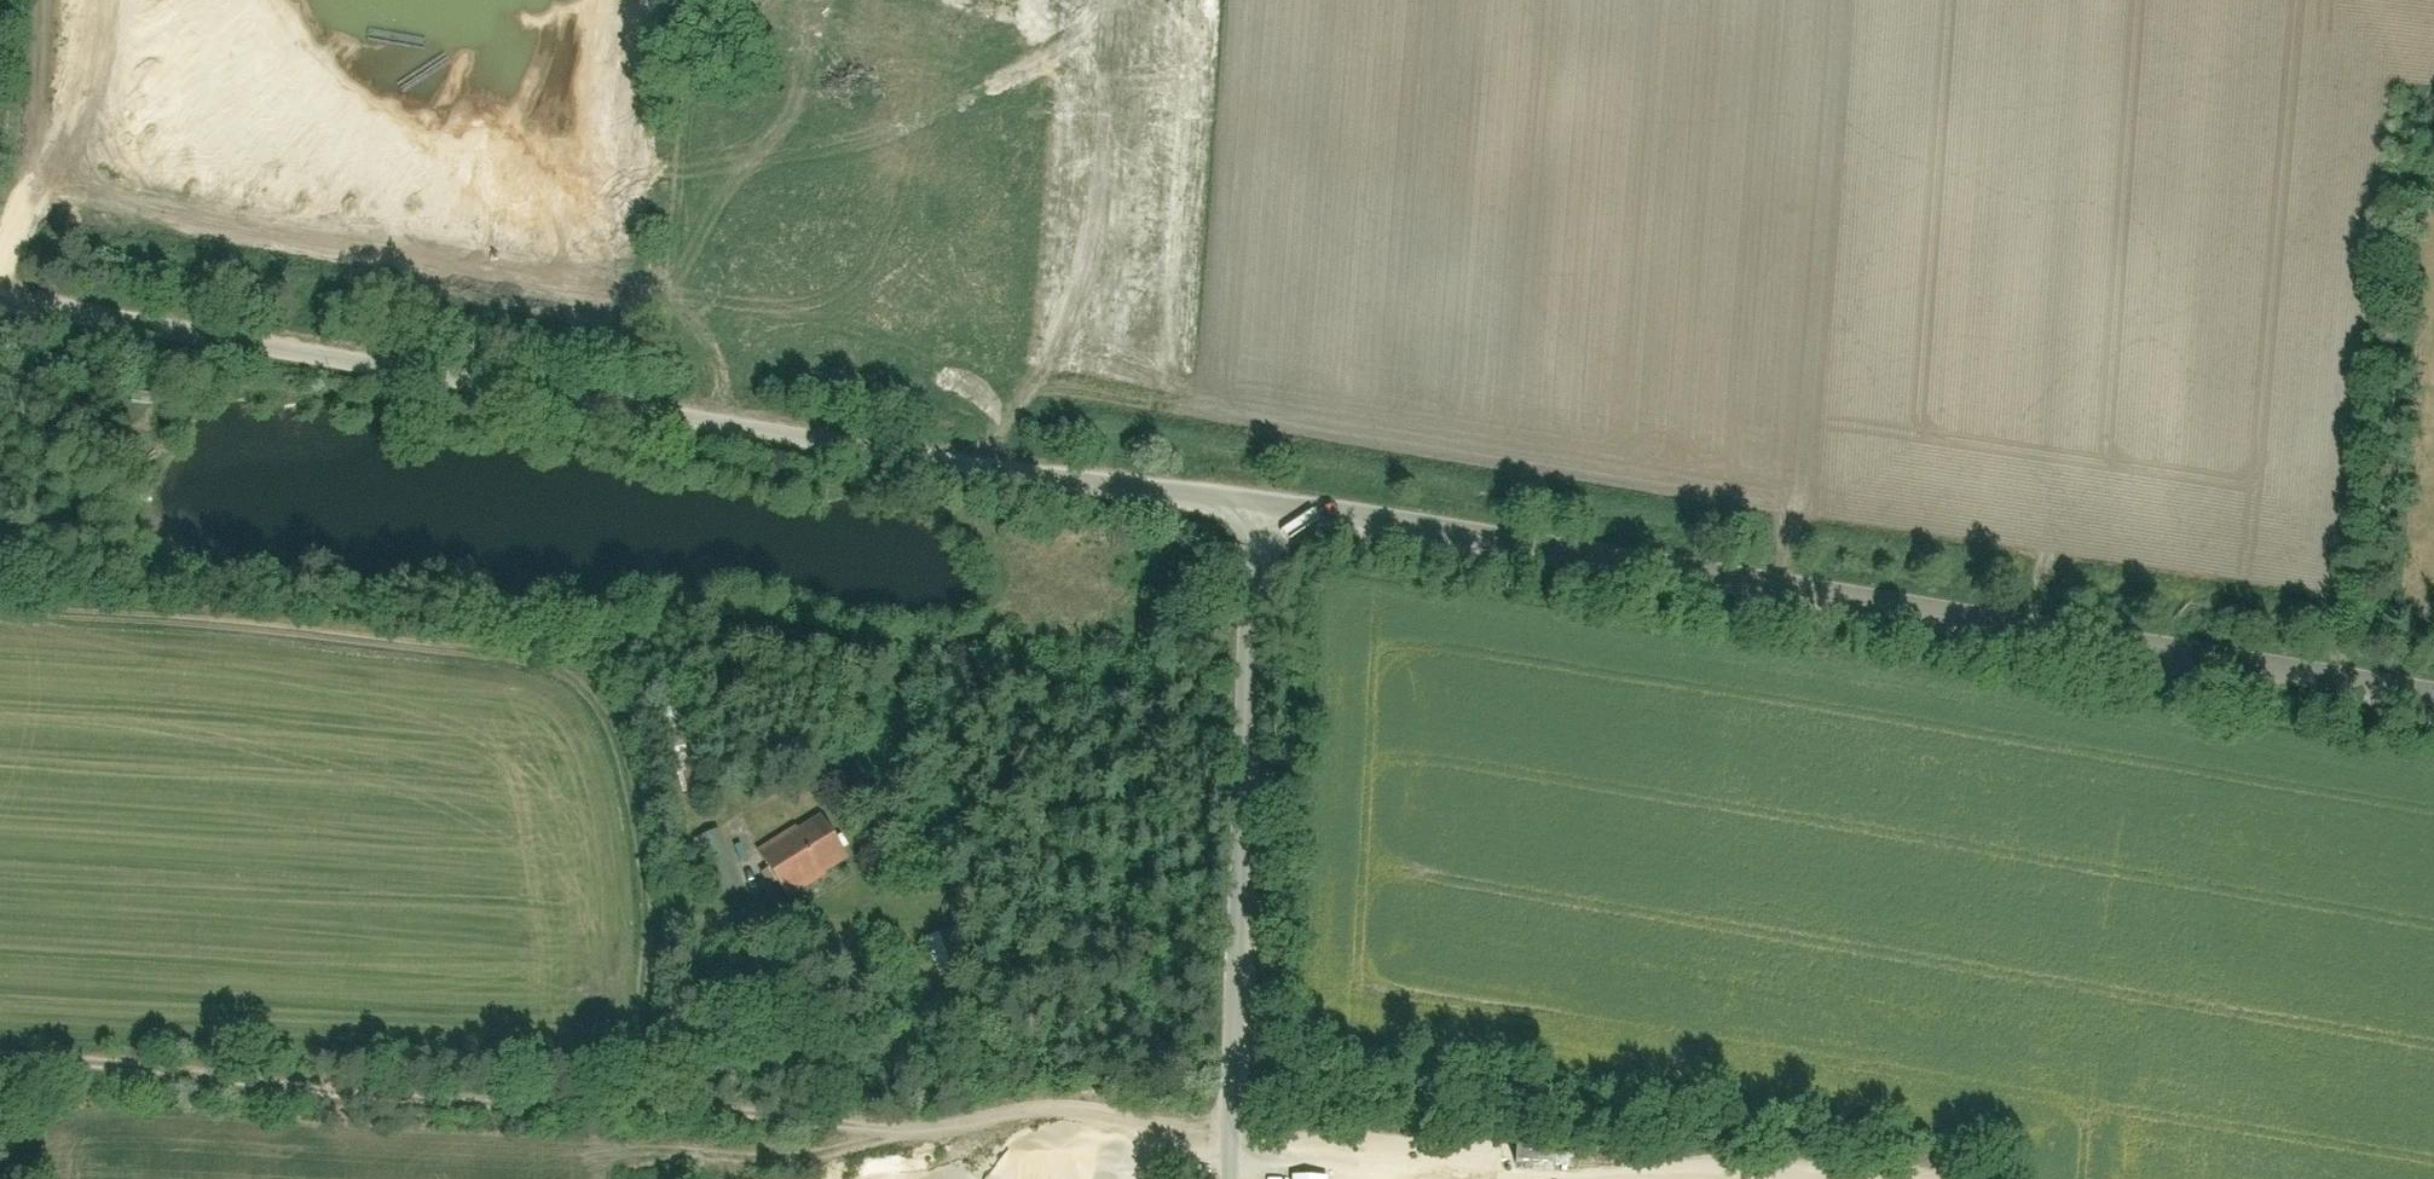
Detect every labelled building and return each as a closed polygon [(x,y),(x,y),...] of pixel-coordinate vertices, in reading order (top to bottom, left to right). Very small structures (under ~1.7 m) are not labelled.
[(820,817),(760,853),(789,901),(848,865),(820,817)]
